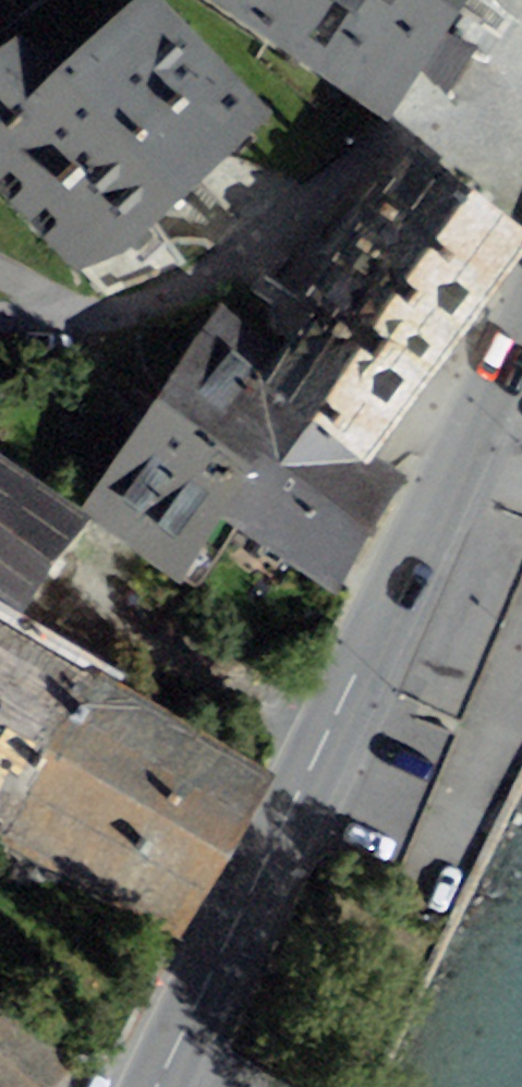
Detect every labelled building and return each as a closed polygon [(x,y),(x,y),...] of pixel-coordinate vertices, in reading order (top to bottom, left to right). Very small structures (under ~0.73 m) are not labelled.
[(273,114),(166,0),(129,0),(66,57),(20,30),(0,49),(0,189),(75,269),(121,255),(273,114)] [(388,120),(454,0),(215,0),(388,120)] [(363,209),(488,296),(521,248),(521,226),(407,146),(363,209)] [(300,299),(310,306),(425,386),(488,296),(363,209),(300,299)] [(222,306),(158,398),(254,465),(292,410),(255,384),(281,347),(222,306)] [(377,454),(425,386),(310,306),(281,347),(255,384),(292,410),(370,464),(377,454)] [(220,514),(254,465),(158,398),(80,510),(176,576),(220,514)] [(370,464),(292,410),(254,465),(220,514),(332,592),(411,478),(377,454),(370,464)] [(87,517),(0,453),(0,598),(21,612),(87,517)] [(23,628),(0,615),(0,668),(23,628)] [(23,628),(0,668),(0,834),(179,937),(274,773),(23,628)] [(9,994),(0,1003),(0,1086),(53,1086),(79,1060),(9,994)]
